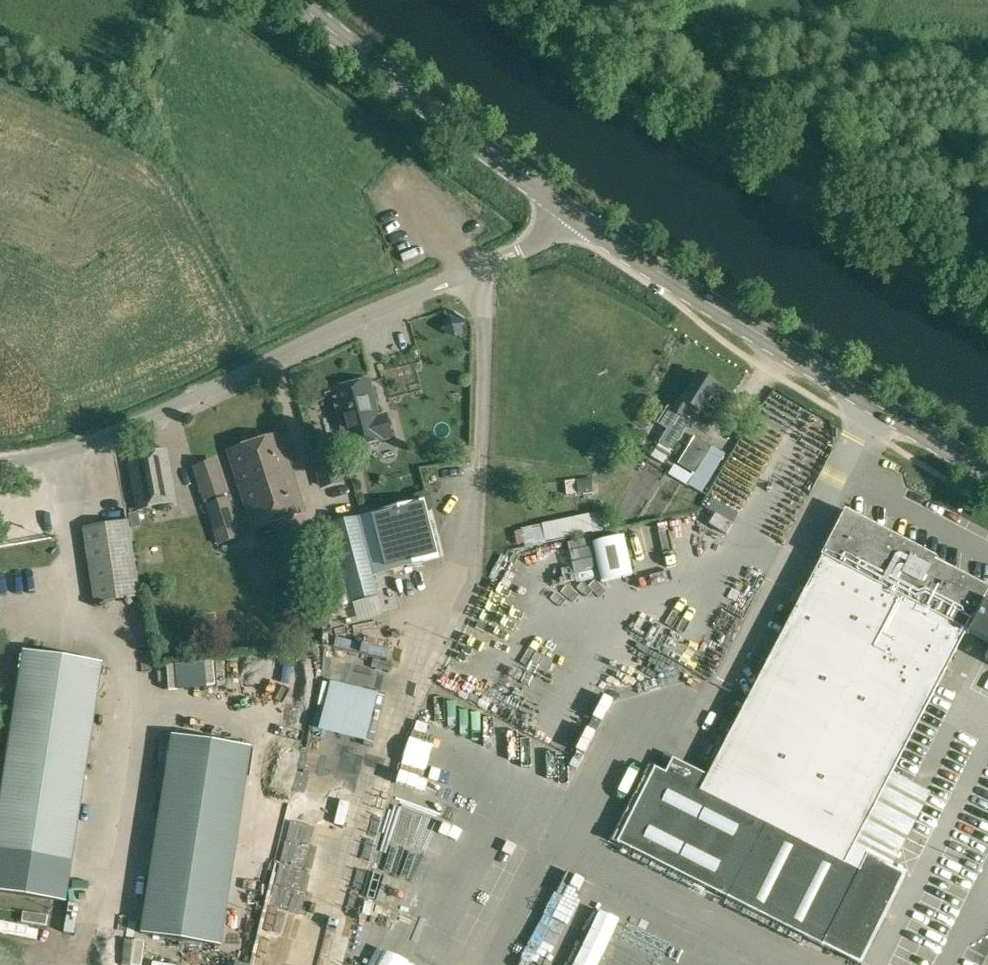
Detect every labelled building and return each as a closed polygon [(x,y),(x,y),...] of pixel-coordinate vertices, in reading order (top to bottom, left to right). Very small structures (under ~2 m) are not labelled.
[(443,329),(456,337),(463,325),(451,317),(443,329)] [(667,406),(657,422),(667,429),(658,442),(670,450),(689,420),(683,417),(689,407),(700,414),(716,389),(695,375),(680,400),(677,398),(670,408),(667,406)] [(369,379),(331,389),(348,448),(385,438),(385,437),(392,435),(387,418),(381,420),(369,379)] [(240,488),(292,472),(280,433),(228,451),(240,488)] [(674,465),(669,473),(701,492),(723,455),(694,437),(677,466),(674,465)] [(136,510),(178,503),(168,448),(126,456),(136,510)] [(341,468),(335,448),(324,451),(330,471),(341,468)] [(142,593),(127,515),(115,454),(85,458),(97,524),(82,527),(94,603),(142,593)] [(202,497),(225,489),(216,460),(193,468),(202,497)] [(240,488),(247,510),(253,527),(304,510),(292,472),(240,488)] [(595,477),(565,481),(567,494),(590,491),(591,494),(600,493),(598,482),(595,482),(595,477)] [(241,538),(225,489),(202,497),(217,545),(241,538)] [(415,501),(358,516),(330,523),(349,592),(351,602),(378,596),(376,585),(374,575),(439,558),(427,511),(430,511),(433,506),(431,494),(426,491),(417,493),(414,498),(415,501)] [(986,601),(984,600),(987,592),(987,588),(935,561),(936,558),(845,510),(821,556),(822,557),(700,790),(656,768),(618,840),(858,964),(860,964),(906,875),(891,868),(930,793),(892,773),(965,632),(978,638),(976,642),(984,646),(986,642),(987,644),(987,603),(986,601)] [(733,524),(716,514),(709,524),(727,534),(733,524)] [(623,536),(592,543),(600,582),(632,576),(623,536)] [(68,902),(102,665),(23,654),(0,815),(0,893),(68,902)] [(326,664),(302,761),(361,775),(384,678),(326,664)] [(173,735),(145,933),(224,945),(252,747),(173,735)]
